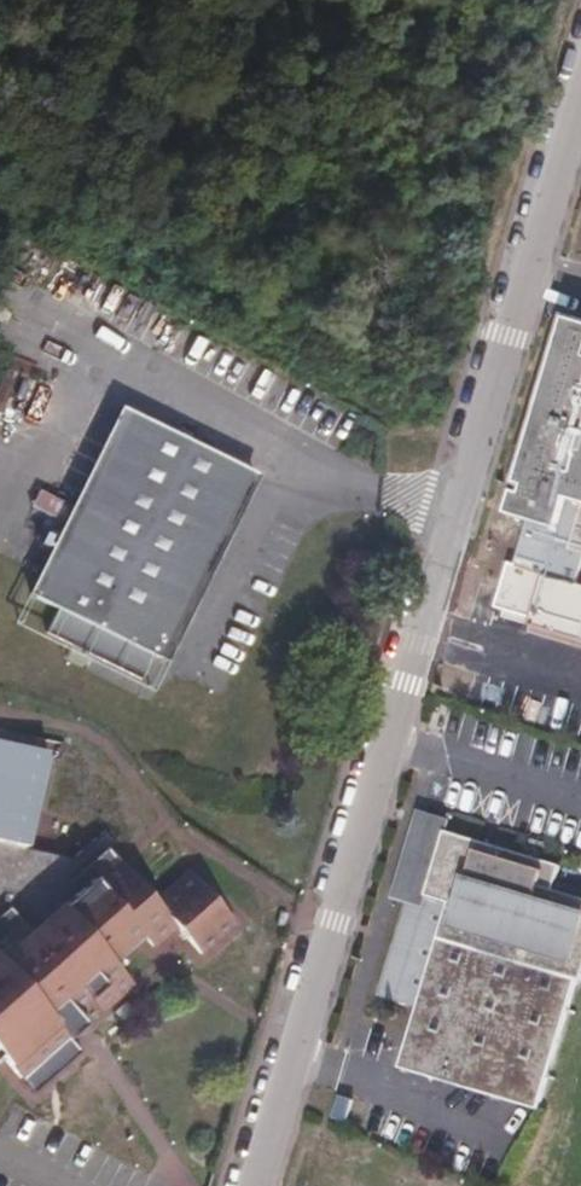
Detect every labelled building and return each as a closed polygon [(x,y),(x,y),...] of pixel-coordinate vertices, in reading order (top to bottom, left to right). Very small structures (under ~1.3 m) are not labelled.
[(570,327),(510,512),(562,529),(572,498),(580,501),(580,331),(570,327)] [(2,398),(23,406),(34,378),(13,370),(2,398)] [(127,408),(110,439),(245,514),(261,479),(127,408)] [(110,439),(43,571),(179,644),(245,514),(110,439)] [(40,491),(33,507),(61,520),(68,504),(40,491)] [(179,644),(43,571),(33,595),(58,609),(49,630),(74,643),(79,636),(102,647),(99,656),(144,679),(157,657),(170,663),(179,644)] [(58,609),(33,595),(21,615),(49,630),(58,609)] [(79,636),(74,643),(99,656),(102,647),(79,636)] [(159,686),(170,663),(157,657),(144,679),(159,686)] [(556,888),(564,864),(419,820),(400,885),(421,891),(418,900),(410,897),(383,991),(421,1001),(401,1065),(540,1108),(579,978),(580,979),(580,895),(556,888)] [(136,983),(117,959),(147,935),(156,946),(183,926),(203,951),(234,924),(189,870),(157,896),(114,847),(118,840),(109,832),(79,860),(0,841),(0,1059),(5,1055),(38,1091),(83,1053),(73,1038),(136,983)] [(348,1118),(354,1097),(342,1093),(335,1115),(348,1118)]
